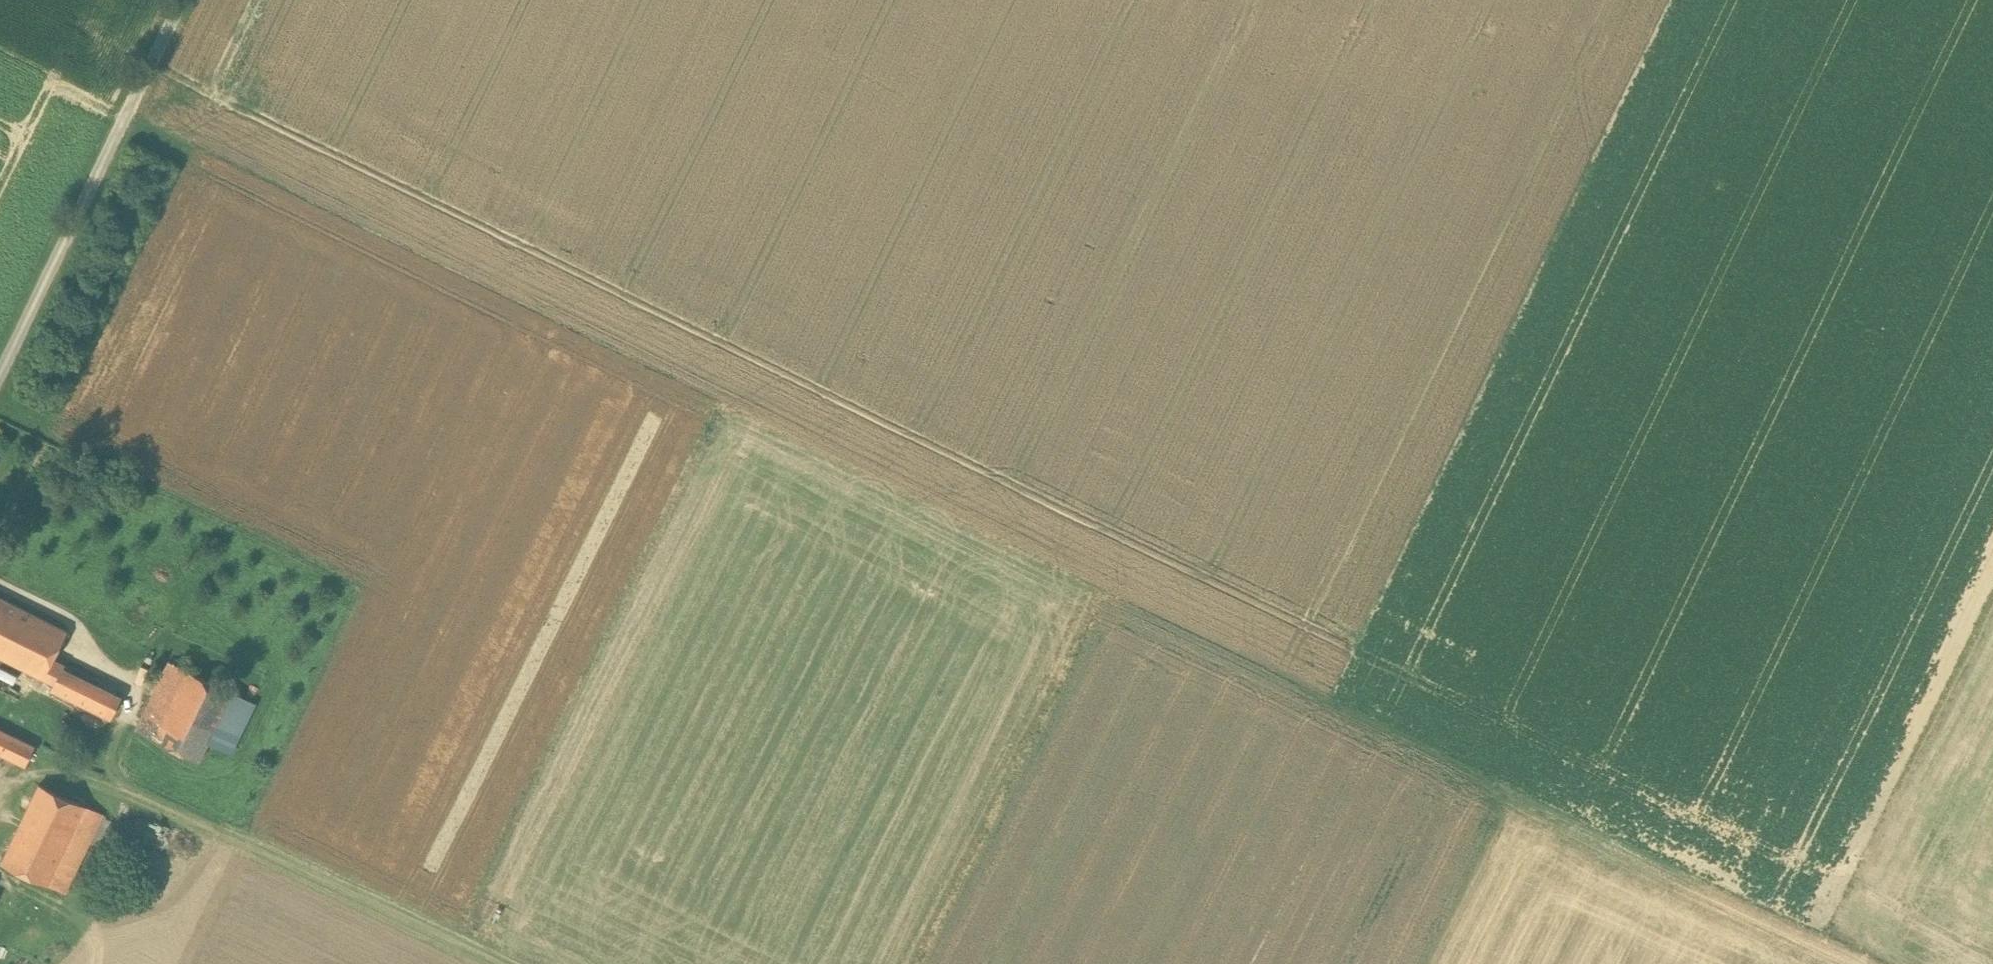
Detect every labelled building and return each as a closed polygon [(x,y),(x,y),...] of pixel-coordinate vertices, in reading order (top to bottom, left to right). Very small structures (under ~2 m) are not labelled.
[(1,599),(0,601),(0,656),(45,678),(54,659),(68,631),(1,599)] [(122,695),(64,667),(65,664),(54,659),(45,678),(55,683),(51,690),(111,719),(122,695)] [(168,662),(136,729),(157,740),(190,672),(168,662)] [(233,693),(190,672),(157,740),(201,760),(210,742),(233,693)] [(233,693),(210,742),(229,751),(253,702),(233,693)] [(25,765),(35,745),(0,729),(0,754),(25,765)] [(104,815),(39,783),(0,863),(65,894),(90,843),(104,815)] [(104,815),(90,843),(101,849),(115,820),(104,815)]
